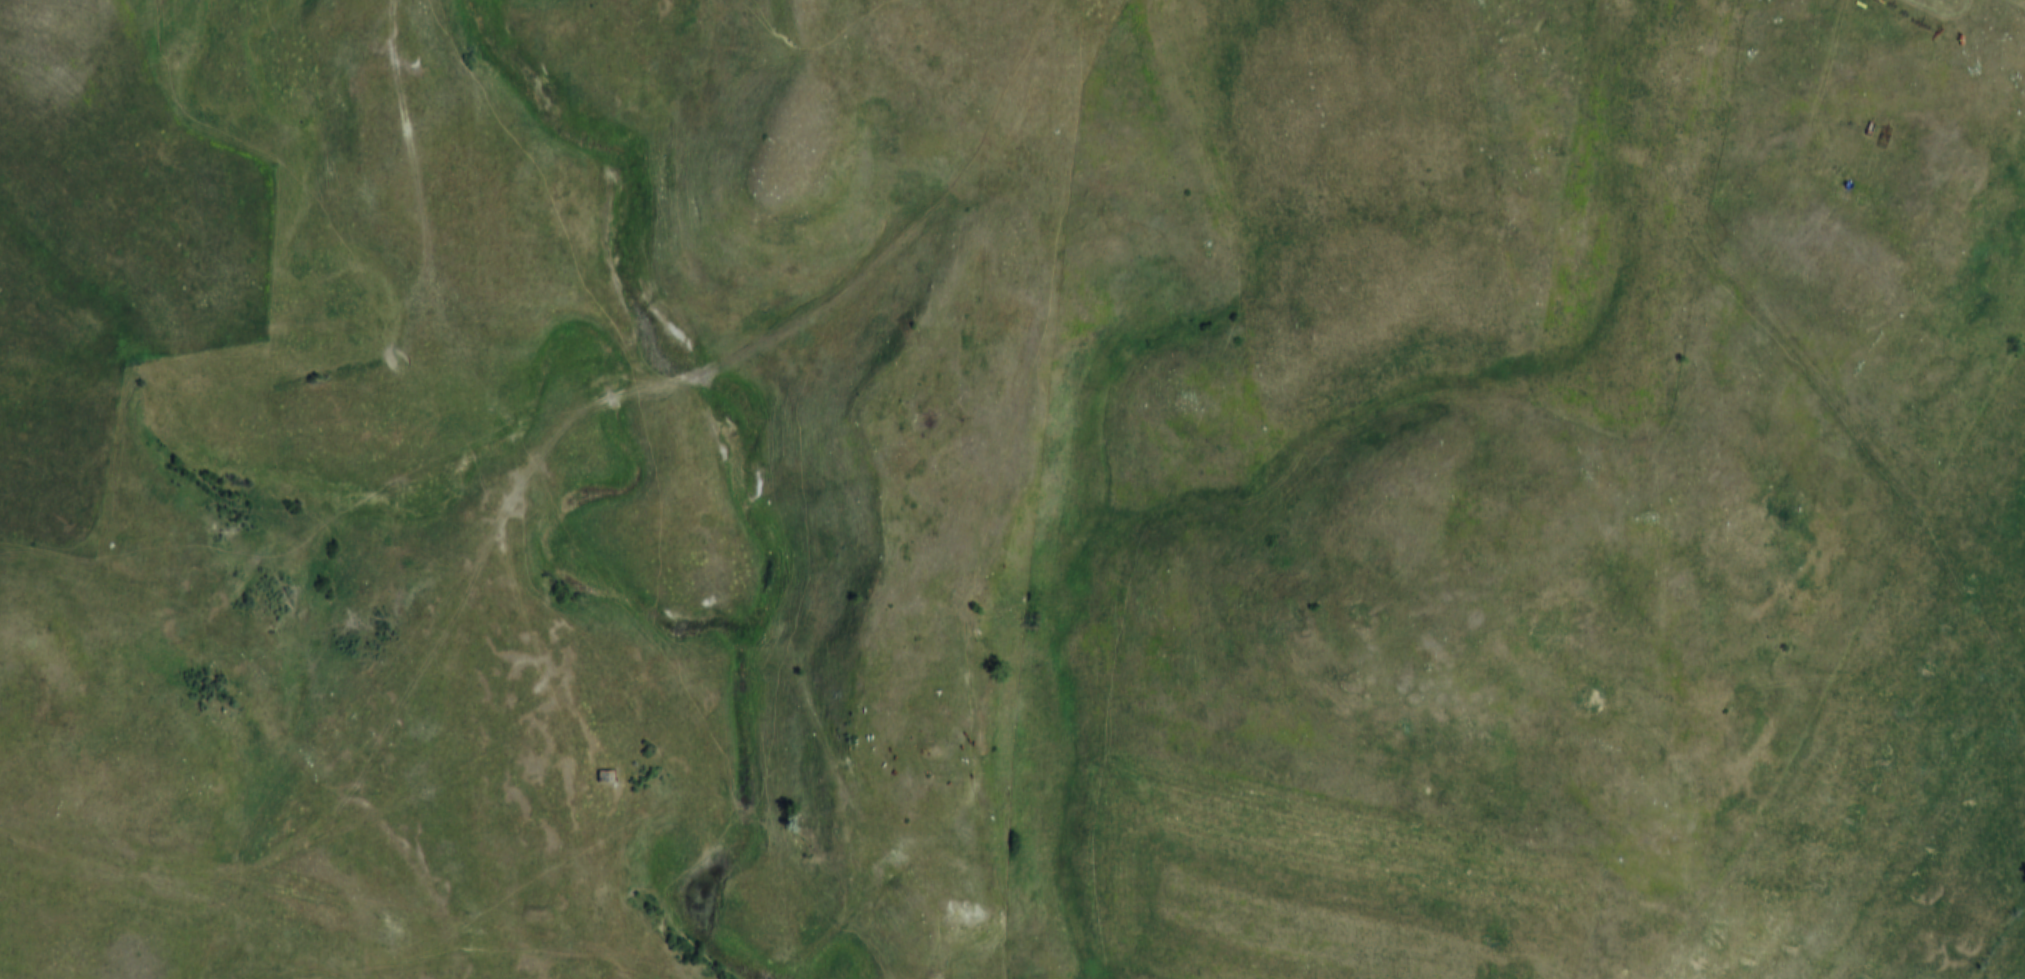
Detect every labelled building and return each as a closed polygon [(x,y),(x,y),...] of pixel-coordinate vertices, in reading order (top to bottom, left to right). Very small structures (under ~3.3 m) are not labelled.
[(616,769),(596,769),(596,781),(616,781),(616,769)]
